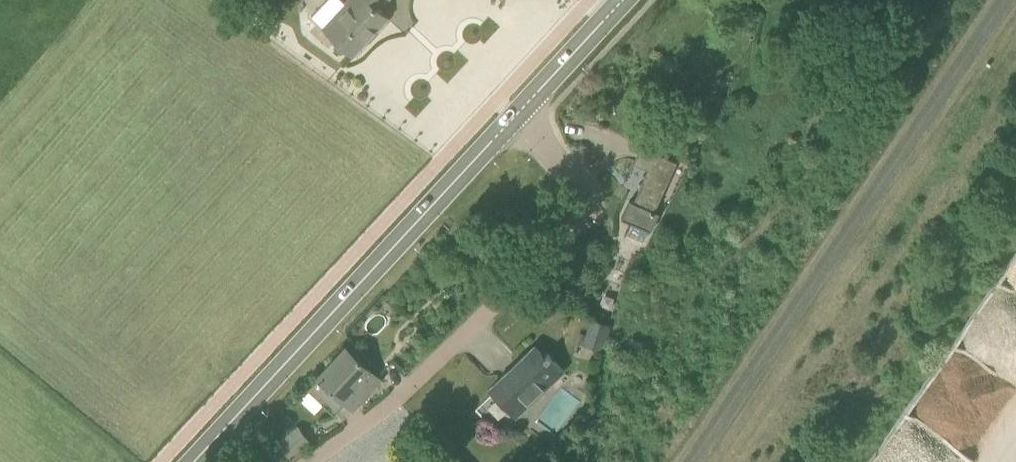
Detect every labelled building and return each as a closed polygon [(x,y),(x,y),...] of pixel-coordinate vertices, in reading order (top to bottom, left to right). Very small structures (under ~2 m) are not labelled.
[(346,4),(342,0),(330,0),(314,17),(353,54),(369,37),(367,36),(373,30),(374,31),(387,17),(379,9),(387,0),(349,0),(346,4)] [(709,103),(716,109),(724,99),(717,93),(709,103)] [(632,184),(629,191),(625,198),(629,200),(621,217),(651,231),(659,212),(656,210),(677,161),(641,145),(635,162),(627,182),(632,184)] [(516,246),(509,238),(498,248),(506,255),(516,246)] [(604,351),(612,325),(591,318),(586,334),(579,331),(576,341),(604,351)] [(535,345),(522,358),(489,389),(516,416),(564,370),(548,353),(545,356),(535,345)] [(380,379),(371,370),(346,347),(319,377),(319,378),(308,389),(335,414),(346,402),(353,409),(380,379)] [(266,425),(275,435),(285,426),(276,416),(266,425)] [(298,427),(279,442),(289,455),(308,440),(298,427)]
